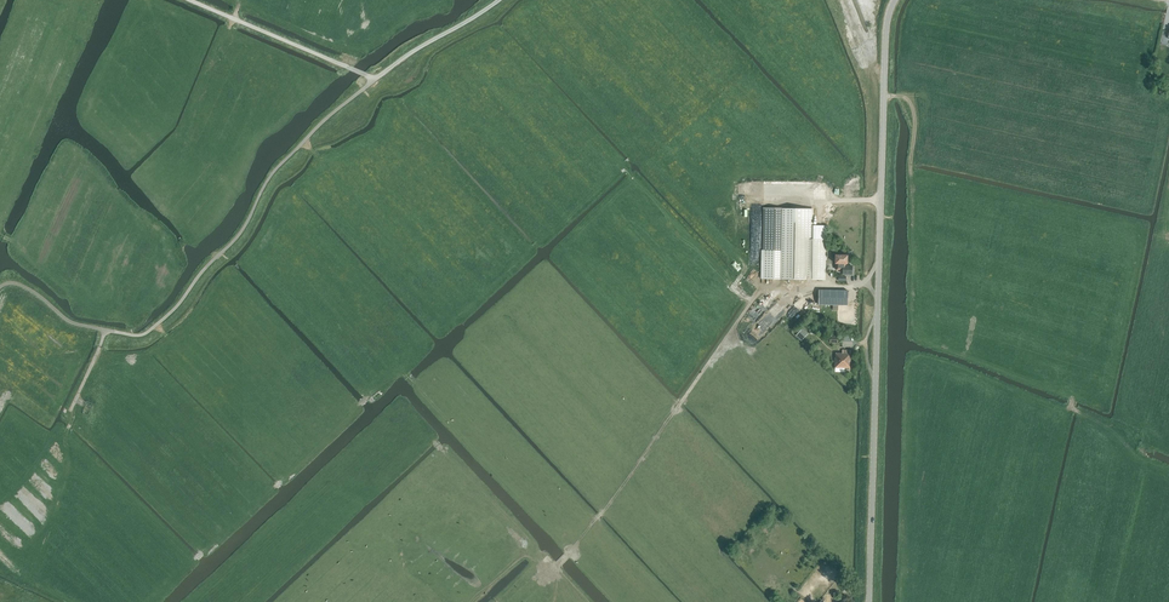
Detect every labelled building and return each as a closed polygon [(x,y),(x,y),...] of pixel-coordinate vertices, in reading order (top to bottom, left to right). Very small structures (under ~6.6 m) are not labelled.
[(763,250),(762,279),(799,279),(825,280),(826,239),(812,239),(812,209),(782,208),(781,250),(773,250),(763,250)] [(763,250),(773,250),(781,250),(782,208),(763,208),(763,250)] [(182,237),(178,240),(183,247),(187,244),(182,237)] [(835,255),(835,263),(837,263),(837,269),(843,269),(843,274),(852,274),(852,266),(846,266),(846,264),(847,264),(847,255),(835,255)] [(819,290),(819,305),(848,305),(848,291),(819,290)] [(803,329),(798,333),(796,335),(801,341),(808,334),(803,329)] [(845,372),(845,368),(850,368),(851,353),(850,353),(851,350),(843,350),(843,353),(836,353),(836,358),(835,358),(835,371),(845,372)]
